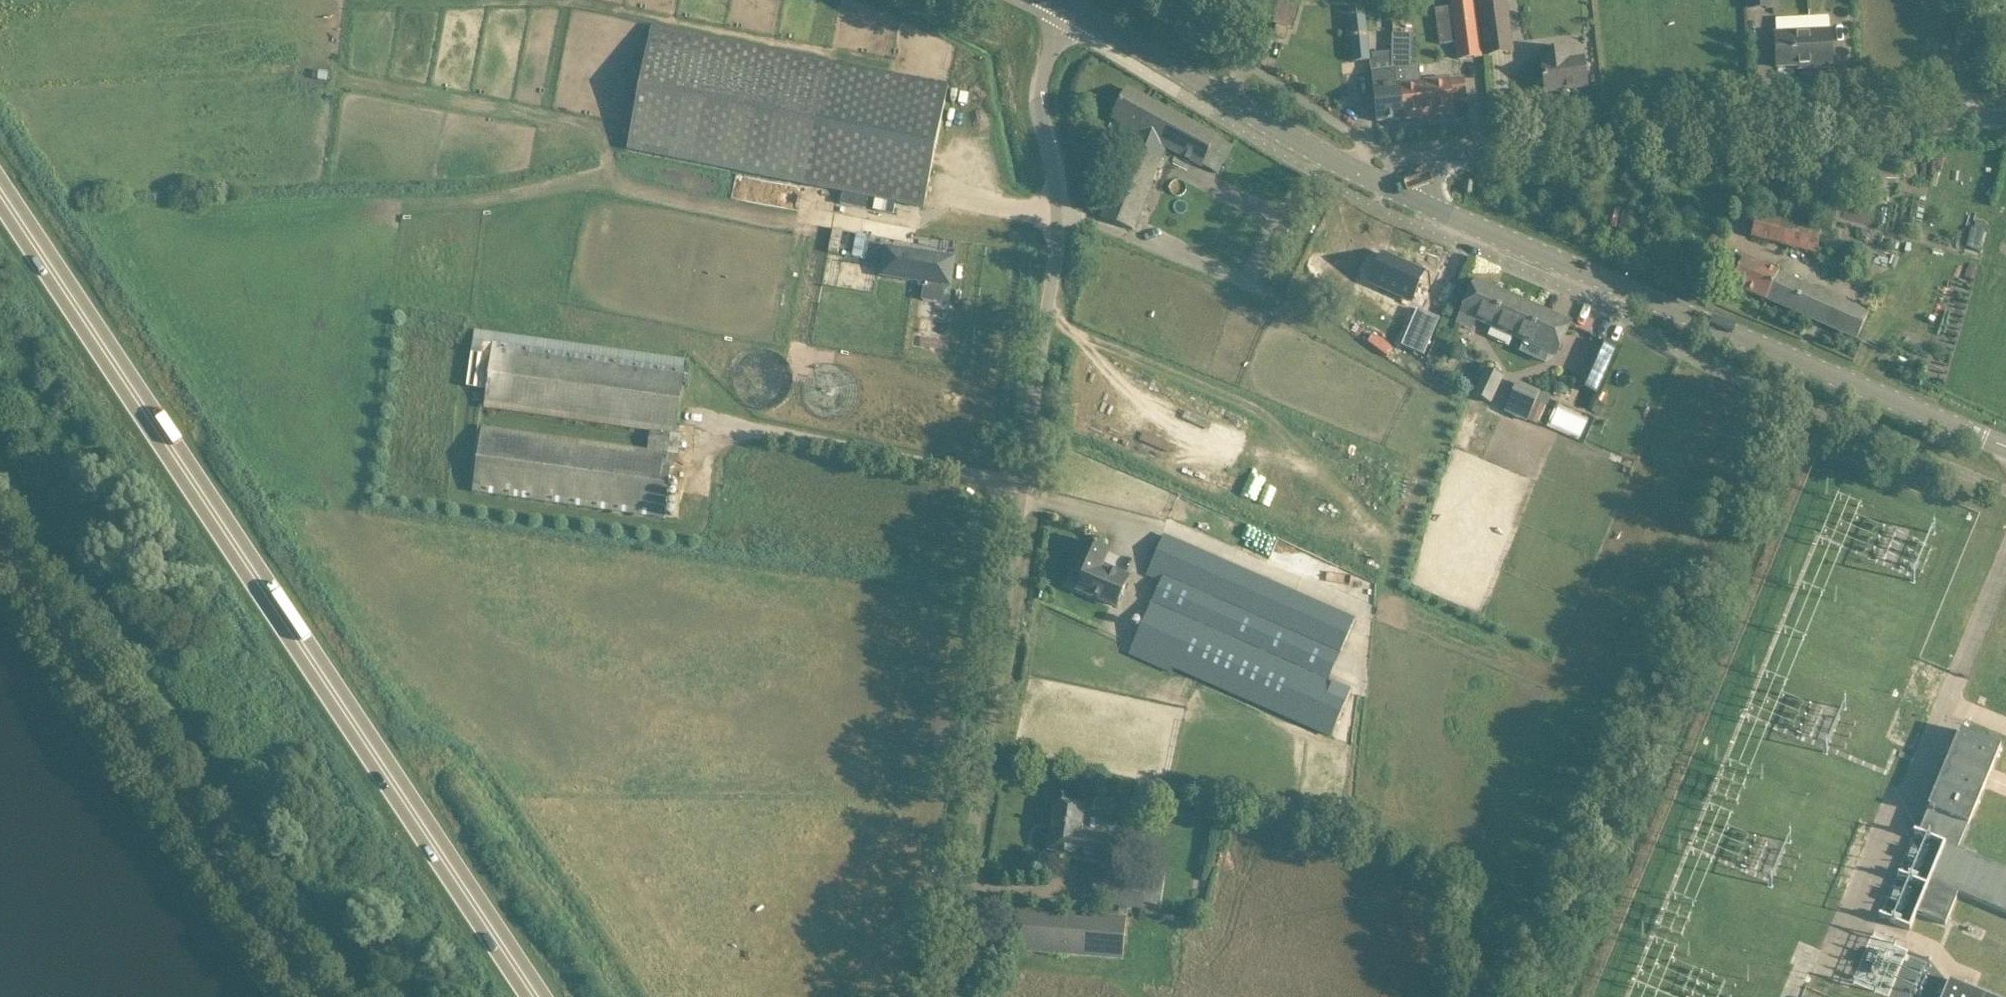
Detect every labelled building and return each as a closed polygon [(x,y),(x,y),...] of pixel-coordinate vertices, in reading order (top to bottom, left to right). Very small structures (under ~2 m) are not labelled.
[(1435,10),(1440,45),(1456,43),(1458,60),(1482,57),(1474,0),(1450,0),(1451,8),(1435,10)] [(1506,0),(1478,0),(1486,56),(1513,52),(1506,0)] [(1747,11),(1773,10),(1772,0),(1746,0),(1747,11)] [(1810,18),(1775,20),(1776,34),(1777,68),(1804,66),(1804,69),(1832,68),(1831,48),(1830,31),(1811,32),(1810,18)] [(949,87),(652,27),(627,149),(924,208),(949,87)] [(1368,30),(1350,32),(1351,40),(1351,41),(1353,65),(1370,62),(1372,62),(1371,54),(1368,30)] [(1391,71),(1371,73),(1377,122),(1378,122),(1404,119),(1401,99),(1408,98),(1406,84),(1413,67),(1413,35),(1413,34),(1393,33),(1391,33),(1391,34),(1391,35),(1392,52),(1392,71),(1391,71)] [(1543,64),(1543,73),(1546,93),(1587,87),(1584,68),(1584,59),(1571,60),(1570,50),(1542,53),(1543,64)] [(1408,98),(1401,99),(1404,119),(1453,114),(1452,101),(1452,100),(1466,99),(1464,77),(1449,78),(1421,81),(1419,66),(1413,67),(1406,84),(1408,98)] [(1103,218),(1121,225),(1134,229),(1165,146),(1217,174),(1232,147),(1128,89),(1113,117),(1135,129),(1103,218)] [(1823,223),(1759,207),(1751,237),(1815,254),(1823,223)] [(1972,242),(1987,243),(1990,221),(1974,219),(1972,242)] [(1430,262),(1388,243),(1375,273),(1417,291),(1430,262)] [(885,248),(881,276),(926,283),(923,300),(942,303),(945,286),(950,286),(955,258),(885,248)] [(1643,248),(1640,255),(1648,259),(1651,251),(1643,248)] [(1869,312),(1744,257),(1732,284),(1857,339),(1869,312)] [(1557,354),(1562,344),(1570,324),(1475,282),(1458,322),(1472,328),(1477,318),(1557,354)] [(1424,356),(1440,319),(1418,310),(1402,346),(1424,356)] [(1596,342),(1587,361),(1606,370),(1615,350),(1596,342)] [(473,492),(644,515),(664,518),(673,454),(667,453),(669,434),(675,435),(684,371),(494,344),(485,408),(651,431),(649,451),(482,428),(473,492)] [(1473,396),(1491,404),(1504,378),(1485,369),(1473,396)] [(1517,382),(1504,413),(1527,423),(1536,401),(1548,406),(1551,397),(1517,382)] [(1597,401),(1592,412),(1600,416),(1606,405),(1597,401)] [(1160,583),(1151,604),(1129,655),(1170,673),(1173,666),(1331,736),(1351,692),(1328,682),(1355,619),(1164,536),(1146,577),(1160,583)] [(1132,576),(1103,563),(1109,552),(1083,540),(1070,570),(1083,576),(1076,591),(1118,609),(1132,576)] [(1879,918),(1910,930),(1917,914),(1946,925),(1958,894),(2005,914),(2005,870),(1958,850),(1968,826),(2001,747),(1960,730),(1926,812),(1928,812),(1919,834),(1914,832),(1879,918)] [(1083,807),(1075,806),(1056,803),(1049,851),(1064,853),(1064,857),(1106,863),(1108,846),(1090,844),(1078,842),(1083,807)] [(1092,902),(1145,912),(1150,886),(1097,875),(1092,902)] [(1076,915),(1039,912),(1019,911),(1015,950),(1123,959),(1127,920),(1083,916),(1083,922),(1076,921),(1076,915)] [(1942,996),(1991,996),(1949,980),(1942,996)]
